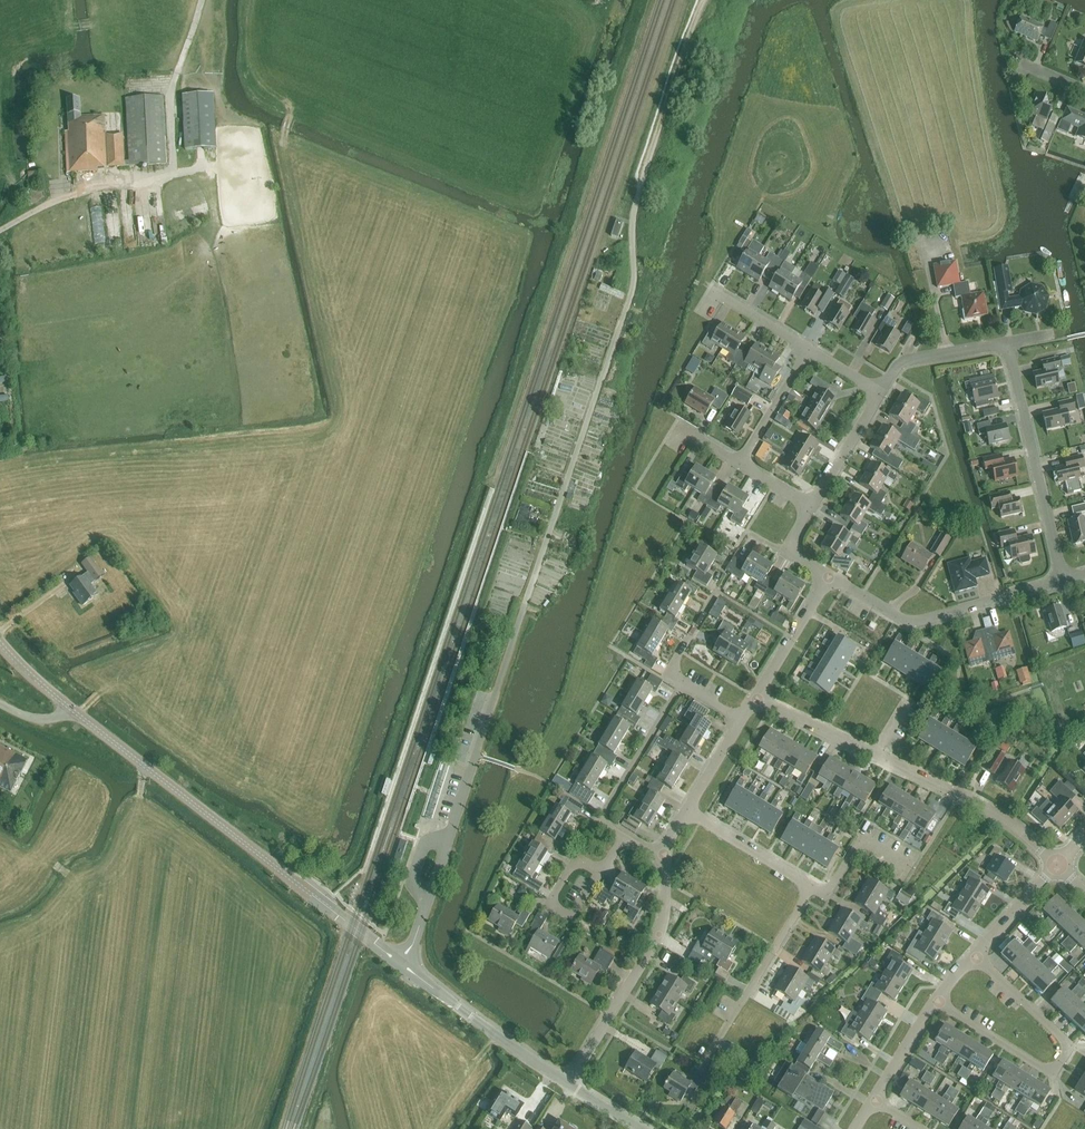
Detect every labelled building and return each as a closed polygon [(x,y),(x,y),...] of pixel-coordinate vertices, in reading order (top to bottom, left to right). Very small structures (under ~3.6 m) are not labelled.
[(1051,40),(1057,25),(1050,22),(1047,30),(1043,28),(1043,27),(1021,17),(1014,32),(1037,42),(1040,34),(1044,36),(1044,37),(1051,40)] [(1075,63),(1084,67),(1084,40),(1075,63)] [(186,150),(216,148),(212,94),(183,96),(186,150)] [(1052,112),(1053,111),(1047,109),(1049,104),(1044,103),(1047,97),(1046,96),(1046,98),(1037,94),(1030,108),(1028,112),(1036,115),(1036,116),(1037,116),(1033,125),(1043,129),(1042,131),(1043,131),(1051,112),(1052,112)] [(80,98),(67,99),(69,131),(65,131),(67,172),(97,170),(97,168),(107,167),(167,164),(163,97),(126,99),(130,161),(124,162),(123,133),(106,134),(105,115),(81,116),(80,98)] [(1058,130),(1067,134),(1071,124),(1080,128),(1077,136),(1084,140),(1084,117),(1075,112),(1067,109),(1058,130)] [(1052,116),(1048,125),(1042,140),(1048,143),(1055,128),(1059,118),(1052,116)] [(28,187),(45,186),(44,172),(28,173),(28,187)] [(104,206),(92,207),(94,242),(106,242),(104,206)] [(623,222),(617,220),(611,236),(615,237),(618,238),(623,222)] [(748,229),(743,236),(747,239),(752,231),(748,229)] [(746,252),(736,268),(748,275),(759,256),(764,248),(753,241),(752,242),(747,239),(743,236),(739,243),(743,246),(741,249),(746,252)] [(786,248),(779,256),(785,261),(791,254),(786,248)] [(759,256),(748,275),(759,281),(767,268),(772,271),(778,261),(779,259),(778,257),(770,253),(765,259),(759,256)] [(824,253),(820,265),(829,268),(833,256),(824,253)] [(777,274),(769,287),(778,293),(780,294),(791,275),(795,268),(789,264),(785,262),(779,259),(778,261),(772,271),(777,274)] [(968,282),(960,283),(956,261),(934,265),(937,287),(953,285),(955,298),(961,297),(964,310),(963,311),(964,320),(974,318),(974,317),(987,315),(983,293),(970,295),(968,282)] [(791,275),(780,294),(785,297),(791,301),(794,296),(796,292),(799,287),(804,291),(808,284),(812,278),(815,272),(819,266),(811,262),(808,268),(804,274),(802,272),(798,279),(794,277),(791,275)] [(1005,267),(994,269),(1001,310),(1022,307),(1025,311),(1036,314),(1045,308),(1047,297),(1041,288),(1031,286),(1022,291),(1021,296),(1009,299),(1007,293),(1009,287),(1005,267)] [(836,293),(843,297),(854,280),(846,275),(836,293)] [(815,284),(801,307),(814,315),(817,310),(823,313),(823,312),(827,306),(833,295),(815,284)] [(614,293),(623,298),(625,293),(616,289),(614,293)] [(887,311),(894,299),(888,295),(880,307),(887,311)] [(840,300),(837,306),(836,305),(825,322),(839,330),(849,313),(848,313),(851,307),(840,300)] [(858,320),(852,330),(865,338),(875,321),(871,319),(875,311),(862,303),(853,317),(858,320)] [(900,336),(891,331),(896,324),(885,318),(879,329),(882,336),(876,345),(890,353),(900,336)] [(907,322),(901,332),(907,335),(913,325),(907,322)] [(722,349),(734,330),(722,323),(714,335),(709,332),(702,344),(712,350),(715,344),(722,349)] [(736,365),(743,353),(738,350),(745,337),(734,330),(722,349),(729,353),(726,359),(736,365)] [(768,351),(756,343),(748,356),(743,353),(736,365),(746,371),(747,369),(754,373),(756,370),(768,351)] [(780,358),(768,351),(756,370),(754,373),(761,377),(760,379),(770,385),(777,374),(772,370),(780,358)] [(1071,364),(1069,355),(1060,357),(1062,367),(1071,364)] [(1042,362),(1043,370),(1033,373),(1037,388),(1059,383),(1058,378),(1064,377),(1062,369),(1060,370),(1058,358),(1042,362)] [(975,403),(998,398),(994,384),(996,384),(994,375),(969,381),(971,389),(972,389),(975,403)] [(811,399),(829,410),(835,399),(826,393),(830,387),(814,377),(809,385),(816,390),(811,399)] [(1075,382),(1068,384),(1070,394),(1078,392),(1075,382)] [(748,405),(753,397),(736,387),(731,395),(748,405)] [(721,408),(728,396),(715,388),(710,397),(694,388),(685,403),(705,415),(713,404),(721,408)] [(770,390),(765,398),(770,401),(774,393),(770,390)] [(895,405),(913,415),(917,409),(924,413),(930,404),(918,397),(915,402),(902,394),(895,405)] [(1082,398),(1076,399),(1079,410),(1084,409),(1083,403),(1082,398)] [(805,409),(823,420),(829,410),(811,399),(805,409)] [(1075,411),(1072,400),(1058,403),(1060,409),(1043,413),(1046,430),(1069,425),(1067,413),(1075,411)] [(900,429),(910,435),(916,425),(910,421),(913,415),(895,405),(889,415),(903,424),(900,429)] [(738,435),(750,414),(737,406),(724,427),(738,435)] [(816,431),(823,420),(805,409),(800,407),(798,409),(798,411),(802,414),(798,420),(816,431)] [(984,418),(999,414),(998,408),(983,411),(984,418)] [(781,409),(778,414),(781,416),(788,420),(791,415),(785,411),(781,409)] [(1009,440),(1005,424),(991,428),(990,421),(977,424),(979,435),(987,433),(989,444),(1009,440)] [(973,433),(970,422),(963,424),(966,434),(973,433)] [(883,425),(876,436),(885,442),(894,447),(898,441),(904,445),(914,451),(920,441),(910,436),(910,435),(900,429),(897,427),(894,432),(883,425)] [(775,433),(769,429),(764,436),(770,439),(775,433)] [(794,445),(812,456),(818,445),(800,434),(794,445)] [(882,455),(879,460),(897,471),(903,461),(890,453),(894,447),(885,442),(876,436),(870,447),(882,455)] [(5,449),(16,446),(15,440),(3,443),(5,449)] [(788,455),(806,466),(812,456),(794,445),(788,455)] [(799,476),(806,466),(788,455),(781,465),(799,476)] [(995,481),(1017,475),(1013,459),(999,462),(998,455),(983,459),(985,467),(991,466),(995,481)] [(1084,467),(1081,456),(1068,459),(1070,465),(1055,469),(1059,483),(1065,482),(1068,494),(1081,490),(1078,478),(1080,478),(1077,469),(1084,467)] [(924,460),(921,464),(934,472),(937,468),(924,460)] [(866,473),(883,484),(887,478),(894,482),(897,477),(872,462),(866,473)] [(695,490),(706,472),(695,465),(689,476),(683,472),(676,484),(671,481),(666,489),(672,492),(676,486),(685,492),(688,486),(695,490)] [(707,506),(716,492),(710,489),(716,478),(706,472),(695,490),(701,494),(698,500),(707,506)] [(881,504),(886,494),(880,490),(883,484),(866,473),(859,484),(873,493),(870,498),(881,504)] [(727,510),(738,492),(728,485),(721,496),(716,492),(707,506),(717,512),(721,506),(727,510)] [(749,498),(738,492),(727,510),(734,514),(730,520),(740,526),(748,512),(742,509),(749,498)] [(1019,498),(1010,500),(1009,493),(989,497),(992,510),(999,508),(1001,517),(1022,512),(1019,498)] [(853,494),(846,505),(864,515),(868,509),(881,517),(886,507),(881,504),(870,498),(867,502),(853,494)] [(907,501),(904,508),(908,511),(912,504),(907,501)] [(1084,512),(1084,504),(1071,507),(1073,515),(1074,514),(1075,519),(1068,521),(1073,545),(1084,542),(1084,524),(1083,517),(1082,517),(1081,513),(1084,512)] [(854,524),(851,529),(861,535),(867,526),(860,522),(864,515),(846,505),(840,516),(854,524)] [(700,515),(692,510),(688,516),(696,521),(700,515)] [(834,525),(827,536),(845,547),(849,541),(856,545),(861,535),(851,529),(848,534),(834,525)] [(1029,555),(1036,554),(1031,535),(1015,539),(1013,530),(998,534),(1001,548),(1009,546),(1012,559),(1018,558),(1020,563),(1022,564),(1028,562),(1030,560),(1029,555)] [(939,556),(949,539),(942,534),(931,551),(939,556)] [(845,547),(827,536),(821,547),(835,556),(830,563),(847,573),(854,561),(841,553),(845,547)] [(922,571),(931,557),(911,544),(902,559),(922,571)] [(692,555),(711,566),(715,560),(720,563),(723,559),(717,556),(699,545),(692,555)] [(745,574),(751,578),(762,560),(752,554),(745,564),(739,560),(731,574),(741,580),(745,574)] [(707,573),(711,566),(692,555),(686,565),(697,572),(693,578),(707,586),(713,576),(707,573)] [(82,564),(95,582),(103,575),(90,557),(82,564)] [(725,570),(731,574),(739,560),(733,557),(725,570)] [(975,579),(990,575),(985,559),(970,563),(969,558),(947,564),(955,593),(977,587),(975,579)] [(755,610),(759,602),(772,580),(766,577),(773,566),(762,560),(751,578),(757,582),(754,588),(757,590),(751,599),(748,598),(745,604),(755,610)] [(778,584),(772,580),(759,602),(767,607),(772,598),(774,600),(777,594),(783,598),(795,580),(784,573),(778,584)] [(83,606),(97,595),(84,576),(71,586),(78,595),(76,596),(83,606)] [(805,586),(795,580),(783,598),(790,602),(786,607),(790,610),(794,604),(805,586)] [(676,583),(668,596),(683,605),(691,592),(694,595),(698,588),(687,581),(683,587),(676,583)] [(683,605),(668,596),(660,609),(667,614),(664,619),(675,626),(679,620),(675,618),(683,605)] [(718,599),(708,615),(716,620),(726,604),(718,599)] [(1052,632),(1067,627),(1060,606),(1045,611),(1052,632)] [(786,619),(778,614),(775,613),(771,619),(783,626),(786,619)] [(763,626),(749,618),(743,628),(747,630),(751,624),(761,630),(763,626)] [(675,626),(664,619),(660,625),(653,620),(645,634),(660,643),(668,630),(671,632),(675,626)] [(725,658),(736,639),(730,635),(734,628),(723,622),(717,631),(723,635),(713,651),(725,658)] [(992,660),(1014,654),(1008,633),(994,636),(992,629),(984,631),(988,645),(992,660)] [(965,644),(970,666),(992,660),(988,645),(984,631),(977,633),(979,640),(965,644)] [(1084,643),(1084,642),(1082,632),(1069,636),(1073,647),(1084,643)] [(660,643),(645,634),(637,647),(633,653),(646,661),(643,665),(651,669),(654,665),(654,666),(658,659),(652,656),(660,643)] [(895,669),(911,642),(910,641),(905,649),(899,645),(903,637),(899,634),(893,643),(894,643),(883,662),(895,669)] [(822,645),(830,649),(830,648),(849,660),(856,648),(837,636),(832,644),(825,640),(822,645)] [(743,643),(736,639),(725,658),(736,666),(746,649),(752,653),(758,643),(747,637),(743,643)] [(915,644),(911,642),(895,669),(906,676),(918,657),(917,656),(910,652),(915,644)] [(815,656),(823,661),(823,659),(842,671),(849,660),(830,648),(830,649),(825,656),(818,651),(815,656)] [(906,676),(918,683),(929,664),(928,663),(921,659),(926,651),(921,648),(917,656),(918,657),(906,676)] [(929,664),(918,683),(929,690),(941,671),(933,666),(937,658),(933,656),(928,663),(929,664)] [(808,667),(816,672),(816,671),(835,682),(842,671),(823,659),(823,661),(818,667),(811,663),(808,667)] [(1002,667),(995,669),(998,680),(1006,678),(1002,667)] [(816,671),(816,672),(812,679),(804,674),(801,679),(809,684),(810,683),(828,694),(835,682),(816,671)] [(1028,672),(1019,674),(1022,684),(1023,685),(1023,686),(1031,684),(1031,682),(1028,672)] [(629,694),(644,703),(652,690),(656,693),(663,681),(651,674),(645,685),(637,681),(629,694)] [(997,682),(991,684),(994,693),(999,692),(997,682)] [(637,716),(644,703),(629,694),(621,707),(618,713),(637,724),(640,718),(637,716)] [(680,725),(703,739),(711,726),(703,721),(707,715),(709,711),(693,702),(684,717),(685,718),(680,725)] [(918,738),(930,745),(941,727),(940,726),(933,722),(938,714),(933,711),(928,719),(929,720),(918,738)] [(633,730),(637,724),(618,713),(614,718),(606,731),(622,741),(629,728),(633,730)] [(930,745),(941,752),(953,734),(951,733),(945,729),(950,721),(945,718),(940,726),(941,727),(930,745)] [(695,752),(703,739),(680,725),(676,733),(679,735),(676,740),(666,735),(663,740),(690,757),(694,751),(695,752)] [(953,734),(941,752),(953,759),(964,741),(963,740),(956,736),(961,728),(956,725),(951,733),(953,734)] [(767,763),(772,756),(771,755),(782,736),(770,729),(759,748),(767,753),(762,761),(767,763)] [(614,754),(622,741),(606,731),(595,751),(614,762),(617,756),(614,754)] [(968,732),(963,740),(964,741),(953,759),(964,767),(976,748),(968,743),(972,735),(968,732)] [(778,770),(783,763),(782,762),(793,743),(782,736),(771,755),(772,756),(778,760),(774,767),(778,770)] [(687,763),(690,757),(663,740),(662,741),(658,738),(655,744),(659,746),(667,751),(667,750),(669,752),(665,757),(669,759),(664,767),(680,777),(688,763),(687,763)] [(1010,746),(1003,742),(999,749),(1006,753),(1010,746)] [(793,769),(805,750),(793,743),(782,762),(783,763),(790,767),(785,774),(790,777),(795,770),(793,769)] [(0,746),(0,788),(11,793),(28,760),(0,746)] [(433,749),(428,764),(431,765),(436,750),(433,749)] [(817,757),(805,750),(793,769),(795,770),(801,774),(797,781),(801,784),(806,776),(805,775),(817,757)] [(610,768),(614,762),(595,751),(584,769),(599,779),(607,766),(610,768)] [(1011,792),(1024,770),(1008,760),(1008,762),(1003,759),(1004,756),(997,752),(987,769),(994,774),(994,772),(999,775),(995,782),(1011,792)] [(830,783),(842,764),(830,757),(819,776),(827,781),(822,788),(827,791),(831,784),(830,783)] [(439,763),(425,817),(433,819),(435,812),(441,814),(454,767),(439,763)] [(853,771),(842,764),(830,783),(831,784),(838,788),(833,795),(838,798),(843,791),(842,790),(853,771)] [(672,790),(680,777),(664,767),(660,774),(656,772),(652,779),(648,776),(645,781),(649,783),(649,784),(661,791),(664,785),(672,790)] [(591,791),(599,779),(584,769),(576,782),(583,787),(577,798),(588,805),(591,800),(595,793),(591,791)] [(751,773),(746,769),(743,774),(749,777),(751,773)] [(776,772),(772,769),(767,776),(772,779),(776,772)] [(853,797),(865,778),(853,771),(842,790),(843,791),(850,795),(845,802),(850,805),(854,797),(853,797)] [(779,784),(779,785),(783,787),(784,787),(788,780),(783,777),(779,784)] [(876,785),(865,778),(853,797),(854,797),(861,802),(856,809),(861,812),(866,804),(865,803),(876,785)] [(387,779),(382,794),(385,795),(390,781),(387,779)] [(748,794),(747,793),(740,789),(745,781),(740,779),(735,787),(736,787),(725,806),(736,813),(748,794)] [(1058,800),(1053,805),(1069,819),(1077,810),(1067,801),(1073,794),(1059,781),(1050,792),(1058,800)] [(566,782),(562,788),(569,793),(573,786),(566,782)] [(808,783),(800,797),(806,801),(815,787),(808,783)] [(641,804),(657,814),(665,801),(657,796),(661,791),(649,784),(642,795),(646,797),(641,804)] [(890,811),(901,792),(890,785),(878,804),(886,809),(882,816),(886,819),(891,811),(890,811)] [(736,813),(748,820),(759,801),(758,801),(751,796),(756,789),(751,786),(747,793),(748,794),(736,813)] [(797,786),(793,793),(799,796),(803,789),(797,786)] [(913,799),(901,792),(890,811),(891,811),(898,816),(893,823),(894,824),(898,826),(903,818),(901,818),(913,799)] [(748,820),(759,827),(771,808),(770,808),(763,803),(768,796),(763,793),(758,801),(759,801),(748,820)] [(561,801),(557,807),(563,810),(570,799),(563,794),(559,800),(561,801)] [(788,804),(793,807),(797,801),(792,798),(788,804)] [(547,818),(563,828),(571,815),(574,817),(578,812),(580,813),(584,807),(570,799),(563,810),(557,807),(555,805),(547,818)] [(901,818),(903,818),(909,823),(904,830),(909,833),(914,825),(913,825),(924,806),(913,799),(901,818)] [(771,808),(759,827),(771,834),(783,815),(775,811),(779,803),(774,800),(770,808),(771,808)] [(649,827),(657,814),(641,804),(637,802),(628,815),(630,816),(626,821),(624,820),(621,825),(635,834),(641,823),(649,827)] [(845,802),(840,811),(844,814),(850,805),(845,802)] [(1069,819),(1053,805),(1045,815),(1037,807),(1031,814),(1043,825),(1049,818),(1060,829),(1069,819)] [(913,825),(914,825),(921,830),(916,837),(921,840),(926,832),(925,831),(936,813),(924,806),(913,825)] [(781,840),(792,847),(804,828),(803,828),(796,824),(801,816),(796,813),(791,821),(792,822),(781,840)] [(555,841),(563,828),(547,818),(536,837),(554,849),(558,843),(555,841)] [(804,828),(792,847),(804,854),(815,835),(808,831),(813,823),(808,820),(803,828),(804,828)] [(827,842),(826,842),(819,838),(824,830),(819,827),(815,835),(804,854),(815,861),(827,842)] [(904,830),(900,838),(904,841),(909,833),(904,830)] [(831,834),(826,842),(827,842),(815,861),(827,868),(839,850),(831,845),(836,837),(831,834)] [(554,849),(536,837),(524,856),(539,865),(547,853),(551,855),(554,849)] [(397,851),(393,862),(399,864),(406,842),(401,840),(397,851)] [(1004,882),(1014,867),(1002,860),(1006,854),(995,847),(989,855),(995,859),(987,871),(1004,882)] [(539,865),(524,856),(516,869),(513,875),(520,879),(539,891),(543,885),(535,880),(538,875),(535,873),(539,865)] [(969,882),(962,894),(979,905),(988,890),(977,883),(981,878),(969,870),(964,879),(969,882)] [(616,895),(622,899),(634,880),(622,873),(610,893),(604,889),(597,901),(604,905),(607,899),(611,902),(616,895)] [(861,891),(880,902),(884,896),(891,900),(894,895),(887,891),(887,890),(868,879),(861,891)] [(634,880),(622,899),(629,903),(624,912),(628,914),(626,918),(633,922),(642,907),(636,903),(645,887),(634,880)] [(915,894),(903,886),(897,896),(896,899),(907,906),(909,903),(915,894)] [(523,896),(526,890),(520,887),(517,893),(523,896)] [(876,909),(880,902),(861,891),(855,903),(873,914),(870,919),(882,926),(888,916),(876,909)] [(955,918),(959,913),(970,920),(979,905),(962,894),(954,906),(949,903),(944,911),(955,918)] [(1041,925),(1040,925),(1042,927),(1045,930),(1066,907),(1056,897),(1043,911),(1049,916),(1041,925)] [(936,904),(933,909),(940,913),(943,908),(936,904)] [(522,928),(530,914),(523,910),(518,918),(498,905),(489,921),(500,928),(499,930),(508,936),(515,924),(522,928)] [(1063,930),(1077,916),(1066,907),(1045,930),(1049,934),(1058,925),(1063,930)] [(605,909),(598,921),(605,925),(612,913),(605,909)] [(842,909),(835,921),(854,932),(858,925),(865,929),(868,924),(861,920),(842,909)] [(932,923),(925,935),(942,946),(951,931),(940,924),(943,918),(932,911),(927,920),(932,923)] [(549,958),(558,942),(539,931),(547,919),(538,913),(534,920),(536,922),(529,934),(535,937),(530,946),(549,958)] [(1084,928),(1084,924),(1077,916),(1063,930),(1069,936),(1061,945),(1065,949),(1084,928)] [(854,932),(835,921),(828,932),(846,943),(843,948),(844,949),(856,956),(862,945),(850,938),(854,932)] [(1034,929),(1034,930),(1037,932),(1042,927),(1040,925),(1041,925),(1040,924),(1034,929)] [(883,929),(877,925),(872,933),(878,937),(883,929)] [(1065,949),(1070,953),(1078,944),(1084,950),(1084,949),(1084,928),(1065,949)] [(708,951),(714,955),(726,936),(714,929),(704,945),(698,941),(692,951),(703,958),(708,951)] [(643,937),(635,931),(631,937),(639,942),(643,937)] [(922,954),(933,961),(942,946),(925,935),(919,932),(906,952),(918,959),(922,954)] [(856,933),(853,939),(864,944),(867,938),(856,933)] [(716,973),(726,979),(726,980),(730,973),(728,972),(734,963),(728,959),(738,943),(726,936),(714,955),(721,959),(717,966),(719,967),(716,973)] [(1004,953),(1013,942),(1008,937),(998,947),(1004,953)] [(816,938),(809,950),(828,961),(832,954),(838,958),(841,954),(836,950),(834,949),(835,949),(816,938)] [(896,942),(889,938),(886,944),(890,946),(893,948),(896,942)] [(1011,965),(1033,942),(1028,938),(1020,947),(1014,941),(1013,942),(1004,953),(1001,955),(1011,965)] [(1022,975),(1035,961),(1029,955),(1037,946),(1033,942),(1011,965),(1022,975)] [(560,945),(552,958),(558,962),(566,948),(560,945)] [(839,945),(836,950),(841,954),(844,949),(843,948),(839,945)] [(606,972),(615,957),(600,949),(592,962),(580,955),(571,971),(582,978),(581,980),(590,985),(600,968),(606,972)] [(828,961),(809,950),(802,961),(820,973),(821,972),(828,976),(830,972),(824,968),(828,961)] [(892,963),(885,974),(902,985),(911,971),(900,964),(904,958),(892,951),(887,959),(892,963)] [(1058,956),(1053,961),(1058,966),(1062,961),(1063,960),(1058,956)] [(1040,966),(1035,961),(1022,975),(1032,984),(1053,961),(1051,959),(1049,957),(1040,966)] [(1078,963),(1073,958),(1069,963),(1074,967),(1078,963)] [(1053,961),(1032,984),(1042,994),(1055,980),(1049,975),(1058,966),(1053,961)] [(1066,964),(1061,969),(1067,974),(1072,969),(1066,964)] [(782,979),(801,990),(805,983),(812,987),(815,983),(817,984),(820,979),(808,972),(806,977),(789,967),(782,979)] [(837,978),(834,974),(825,981),(828,985),(837,978)] [(902,985),(885,974),(877,986),(872,983),(866,991),(878,999),(882,993),(893,1000),(902,985)] [(660,990),(677,1001),(684,989),(690,992),(695,983),(683,976),(680,982),(669,975),(660,990)] [(797,997),(801,990),(782,979),(775,990),(793,1002),(791,1006),(784,1002),(781,1008),(794,1016),(804,1001),(797,997)] [(1064,988),(1050,1002),(1061,1012),(1082,989),(1082,988),(1078,984),(1070,993),(1064,988)] [(1061,1012),(1071,1021),(1084,1007),(1079,1002),(1084,995),(1084,991),(1082,989),(1061,1012)] [(670,1013),(677,1001),(660,990),(651,1005),(662,1012),(658,1017),(670,1025),(675,1016),(670,1013)] [(878,999),(866,991),(861,1000),(867,1003),(859,1015),(877,1026),(886,1012),(874,1005),(878,999)] [(1084,1007),(1071,1021),(1081,1031),(1084,1027),(1084,1008),(1084,1007)] [(872,1034),(877,1026),(868,1021),(859,1015),(852,1011),(845,1023),(846,1024),(841,1032),(853,1040),(856,1034),(868,1041),(872,1034)] [(939,1052),(943,1054),(947,1049),(957,1032),(945,1025),(935,1041),(941,1045),(938,1051),(939,1052)] [(817,1029),(807,1045),(820,1054),(826,1044),(839,1052),(843,1046),(817,1029)] [(679,1035),(673,1032),(670,1037),(675,1040),(679,1035)] [(969,1040),(957,1032),(947,1049),(959,1056),(969,1040)] [(981,1047),(969,1040),(959,1056),(970,1063),(981,1047)] [(794,1066),(807,1074),(810,1070),(816,1060),(829,1068),(833,1062),(820,1054),(807,1045),(807,1046),(801,1043),(796,1050),(796,1052),(801,1055),(797,1062),(794,1066)] [(742,1060),(747,1053),(731,1044),(727,1051),(742,1060)] [(967,1069),(972,1072),(975,1067),(983,1071),(993,1055),(981,1047),(970,1063),(967,1069)] [(659,1069),(667,1057),(656,1051),(650,1061),(635,1052),(625,1068),(646,1081),(655,1066),(659,1069)] [(934,1060),(933,1060),(938,1063),(943,1054),(939,1052),(934,1060)] [(948,1057),(943,1054),(938,1063),(943,1066),(948,1057)] [(931,1058),(929,1063),(935,1067),(936,1067),(937,1065),(938,1063),(933,1060),(934,1060),(931,1058)] [(1004,1085),(1014,1068),(1002,1061),(992,1077),(999,1081),(995,1087),(996,1088),(1001,1090),(1004,1085)] [(823,1111),(834,1092),(806,1075),(794,1067),(786,1062),(774,1081),(780,1085),(777,1089),(792,1098),(795,1094),(818,1109),(810,1122),(817,1127),(825,1113),(823,1111)] [(967,1069),(963,1066),(957,1075),(962,1078),(967,1069)] [(1026,1076),(1014,1068),(1004,1085),(1016,1092),(1026,1076)] [(966,1081),(972,1072),(967,1069),(962,1078),(966,1081)] [(690,1099),(702,1080),(694,1076),(689,1083),(680,1078),(683,1074),(676,1070),(673,1073),(664,1088),(671,1092),(669,1095),(680,1102),(684,1095),(690,1099)] [(926,1071),(921,1080),(926,1083),(931,1074),(926,1071)] [(715,1077),(707,1073),(702,1081),(709,1085),(715,1077)] [(931,1074),(926,1083),(930,1085),(935,1077),(931,1074)] [(1016,1092),(1024,1097),(1020,1102),(1024,1105),(1028,1100),(1038,1083),(1026,1076),(1016,1092)] [(1083,1076),(1075,1090),(1084,1096),(1084,1077),(1083,1076)] [(912,1105),(922,1088),(910,1081),(900,1097),(912,1105)] [(1050,1091),(1038,1083),(1028,1100),(1024,1105),(1025,1105),(1029,1108),(1030,1109),(1033,1103),(1040,1107),(1050,1091)] [(949,1097),(955,1089),(950,1086),(945,1095),(949,1097)] [(934,1096),(922,1088),(912,1105),(924,1112),(934,1096)] [(1001,1090),(996,1088),(991,1096),(995,1099),(1001,1090)] [(954,1100),(959,1092),(955,1089),(949,1097),(954,1100)] [(1005,1093),(1001,1090),(995,1099),(1000,1102),(1005,1093)] [(516,1118),(524,1105),(501,1091),(492,1104),(493,1104),(487,1114),(500,1122),(506,1113),(515,1118),(516,1118)] [(949,1097),(945,1095),(941,1100),(934,1096),(924,1112),(936,1119),(946,1103),(949,1097)] [(954,1100),(949,1097),(946,1103),(936,1119),(948,1127),(958,1111),(950,1106),(954,1100)] [(748,1106),(736,1099),(728,1111),(723,1108),(714,1123),(724,1128),(726,1128),(734,1115),(740,1119),(748,1106)] [(757,1114),(764,1103),(758,1099),(751,1110),(757,1114)] [(1015,1111),(1019,1114),(1025,1105),(1024,1105),(1020,1102),(1015,1111)] [(1029,1108),(1025,1105),(1019,1114),(1024,1117),(1029,1108)] [(984,1107),(979,1116),(983,1118),(988,1110),(984,1107)] [(993,1113),(988,1110),(983,1118),(988,1121),(993,1113)] [(979,1116),(975,1121),(980,1124),(983,1118),(979,1116)] [(980,1124),(975,1121),(967,1117),(960,1128),(977,1128),(980,1124)] [(984,1127),(988,1121),(983,1118),(980,1124),(977,1128),(987,1128),(984,1127)] [(800,1126),(804,1128),(814,1128),(816,1126),(804,1119),(800,1126)] [(519,1120),(514,1128),(531,1128),(519,1120)] [(771,1123),(766,1120),(762,1127),(766,1128),(767,1128),(771,1123)]
